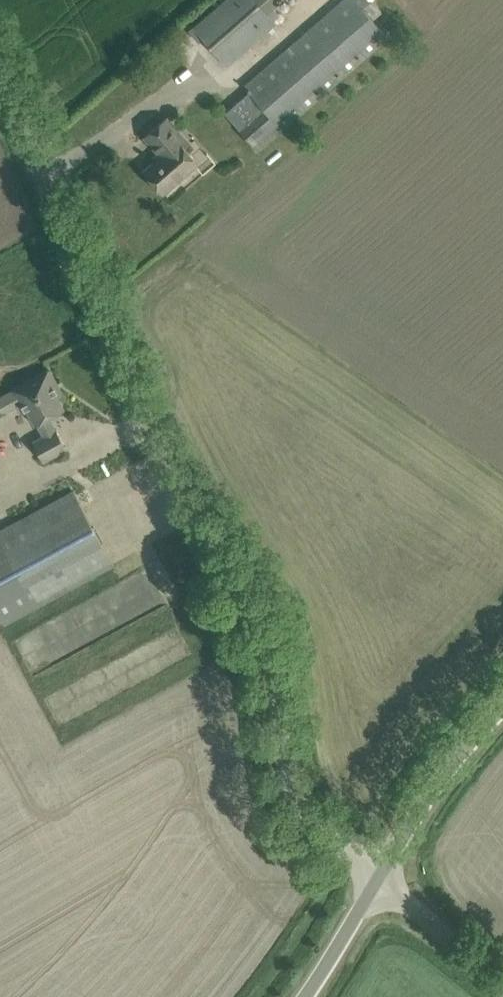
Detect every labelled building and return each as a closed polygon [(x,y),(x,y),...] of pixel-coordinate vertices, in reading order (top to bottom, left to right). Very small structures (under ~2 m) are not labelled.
[(227,63),(275,22),(267,14),(281,2),(279,0),(225,0),(195,26),(227,63)] [(283,128),(389,36),(373,18),(382,10),(373,0),(343,0),(246,84),(283,128)] [(145,135),(162,155),(144,171),(162,192),(198,161),(188,149),(191,146),(167,117),(145,135)] [(18,405),(23,413),(30,409),(44,434),(33,440),(44,460),(67,448),(57,428),(56,429),(49,416),(64,408),(58,396),(63,394),(50,368),(11,389),(11,390),(0,396),(0,415),(18,405)] [(4,623),(114,564),(74,490),(0,530),(0,616),(4,623)]
